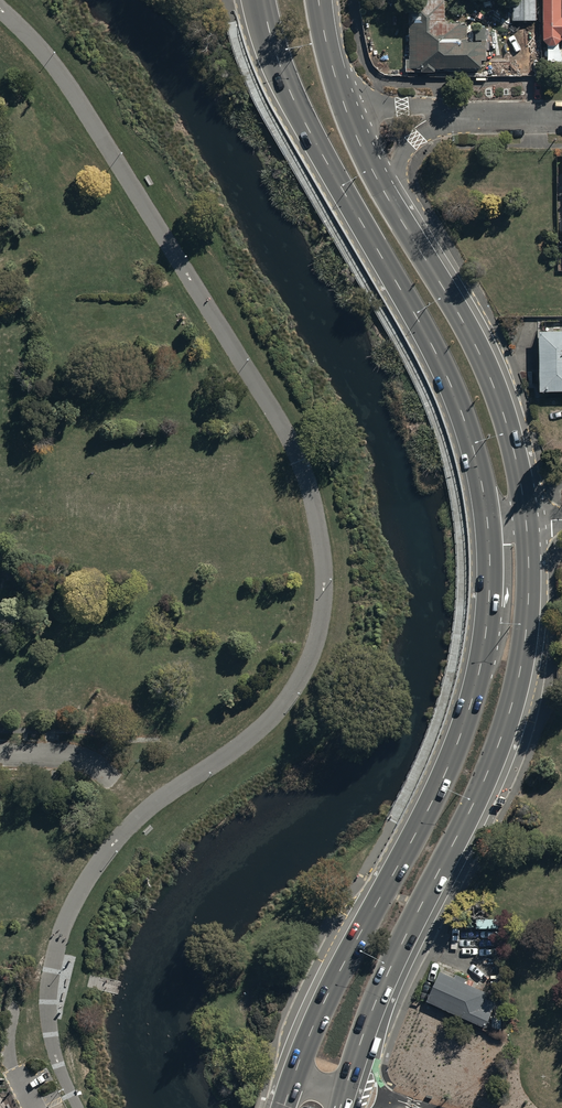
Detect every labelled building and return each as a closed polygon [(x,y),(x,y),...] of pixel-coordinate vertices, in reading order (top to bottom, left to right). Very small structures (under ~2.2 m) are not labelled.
[(535,0),(513,0),(513,21),(535,21),(535,0)] [(542,42),(548,47),(557,47),(561,41),(561,42),(561,0),(543,0),(542,42)] [(444,8),(409,9),(409,61),(406,61),(406,74),(435,73),(435,70),(482,69),(481,62),(486,61),(486,60),(489,60),(488,38),(486,38),(486,28),(476,28),(476,44),(467,44),(467,26),(444,26),(444,8)] [(561,394),(561,335),(537,335),(537,394),(561,394)] [(439,978),(426,1007),(481,1032),(487,1018),(477,1014),(484,998),(439,978)]
